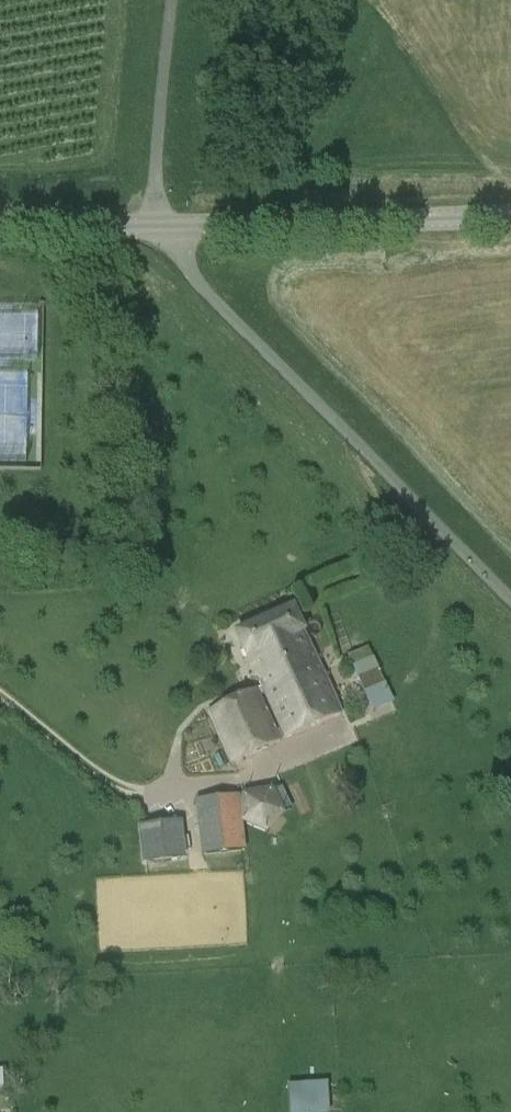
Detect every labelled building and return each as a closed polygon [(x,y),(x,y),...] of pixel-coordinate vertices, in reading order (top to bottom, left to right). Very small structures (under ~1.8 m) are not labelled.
[(231,765),(279,743),(259,697),(258,696),(262,694),(283,741),(340,716),(332,697),(292,609),(236,635),(260,689),(207,713),(231,765)] [(392,701),(368,648),(348,657),(372,710),(392,701)] [(282,813),(293,808),(282,787),(270,792),(243,797),(243,822),(266,832),(282,814),(282,813)] [(239,795),(195,801),(201,856),(245,851),(239,795)] [(327,1081),(285,1082),(286,1111),(327,1111),(327,1081)]
